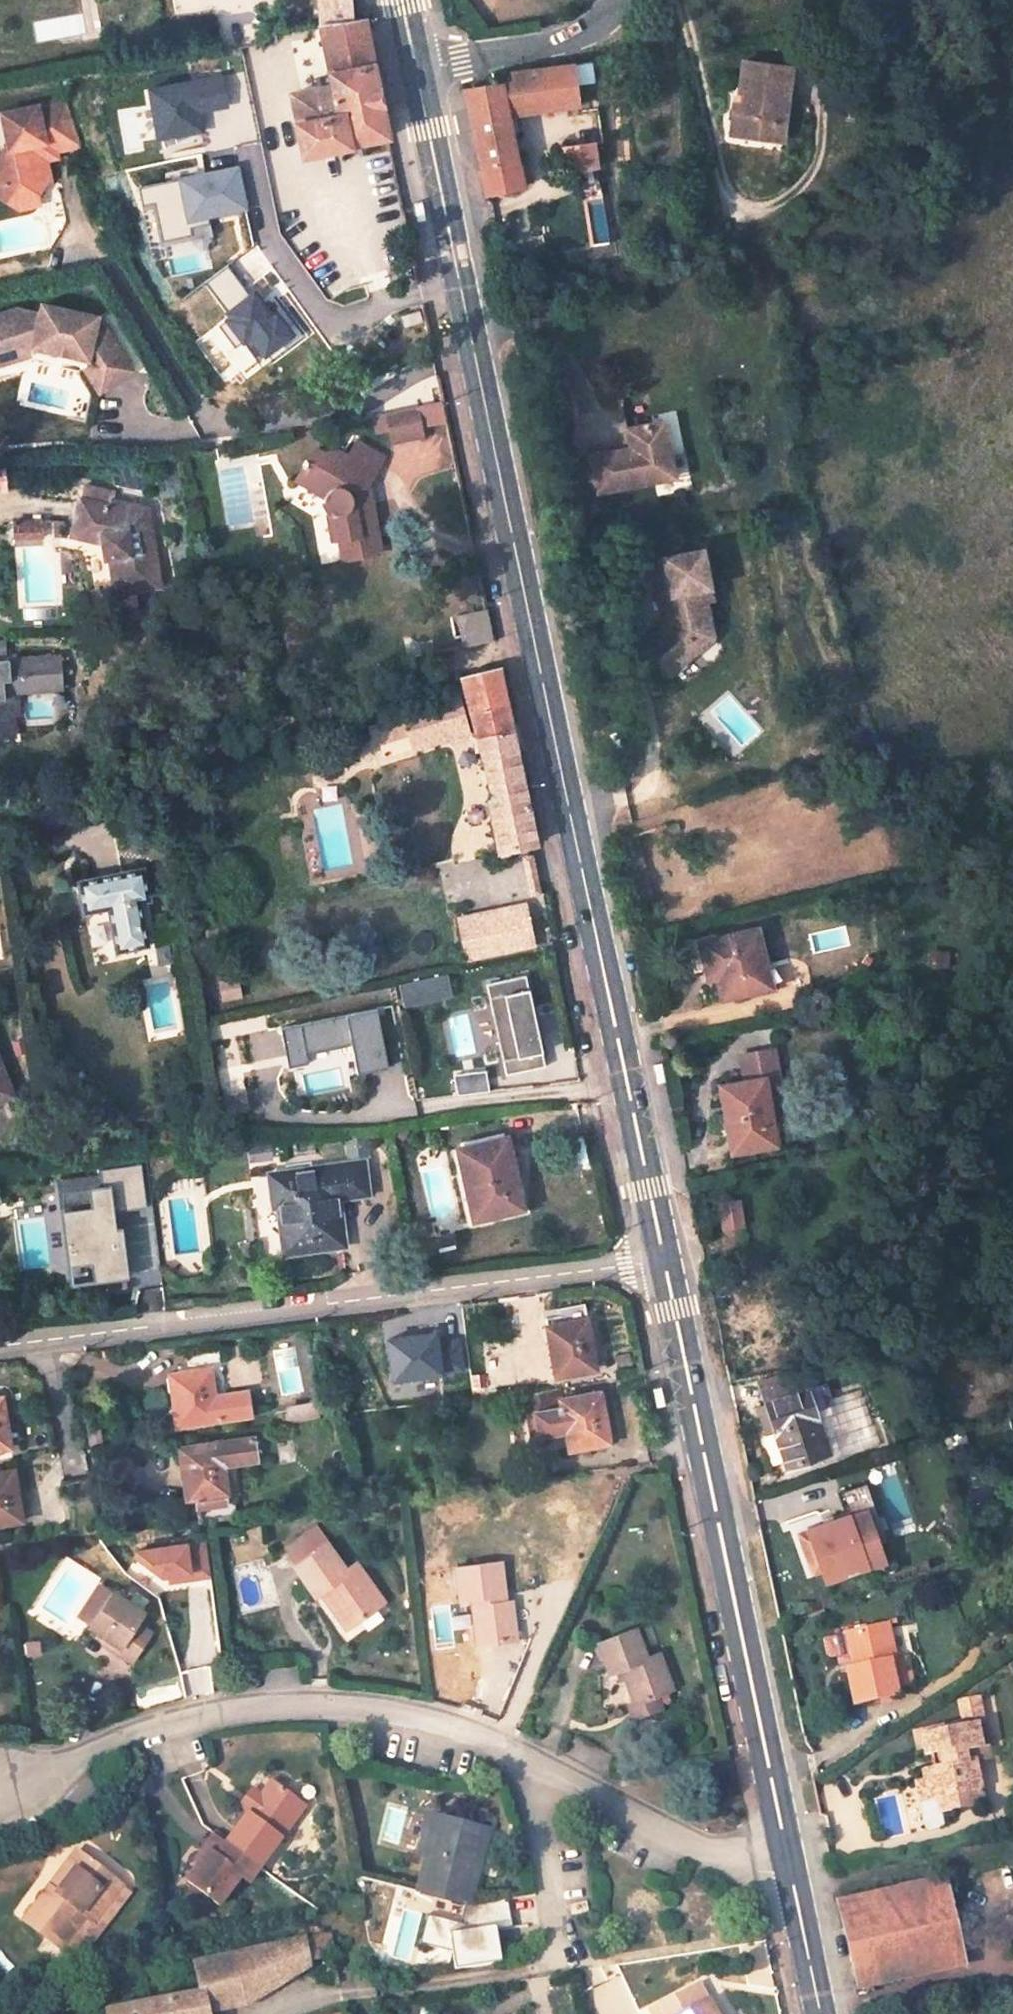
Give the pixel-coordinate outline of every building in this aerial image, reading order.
[(325,11),(360,5),(359,0),(324,0),(325,11)] [(325,11),(335,76),(302,83),(316,142),(394,126),(368,4),(360,5),(325,11)] [(804,72),(751,67),(748,92),(754,92),(751,108),(738,106),(737,123),(755,126),(753,146),(786,148),(787,129),(798,130),(804,72)] [(544,72),(552,115),(582,111),(575,68),(544,72)] [(134,87),(144,141),(197,131),(194,112),(223,107),(217,72),(134,87)] [(485,198),(524,191),(510,120),(552,115),(544,72),(513,76),(514,88),(464,95),(485,198)] [(53,149),(59,139),(65,141),(87,136),(71,88),(8,103),(17,140),(10,141),(3,143),(9,169),(13,184),(29,193),(45,190),(41,173),(54,171),(58,170),(53,149)] [(17,140),(8,103),(1,105),(10,141),(17,140)] [(755,126),(737,123),(735,144),(753,146),(755,126)] [(797,150),(798,130),(787,129),(786,148),(797,150)] [(66,147),(65,141),(59,139),(53,149),(66,147)] [(595,150),(564,154),(572,193),(600,190),(598,179),(607,178),(606,167),(597,169),(595,150)] [(232,165),(131,184),(134,202),(147,200),(154,239),(202,230),(200,218),(240,210),(232,165)] [(47,198),(45,190),(29,193),(13,184),(9,169),(1,170),(6,189),(28,203),(47,198)] [(45,190),(54,171),(41,173),(45,190)] [(29,358),(81,366),(87,391),(122,383),(105,315),(28,301),(26,308),(11,306),(0,309),(0,365),(29,358)] [(451,389),(426,394),(430,413),(454,408),(451,389)] [(399,416),(402,429),(432,422),(430,413),(426,394),(396,400),(399,416)] [(384,403),(387,418),(399,416),(396,400),(384,403)] [(675,482),(664,426),(631,433),(635,451),(594,459),(601,496),(675,482)] [(326,437),(305,467),(338,486),(338,493),(339,500),(341,504),(344,507),(350,510),(360,557),(386,552),(383,538),(397,536),(388,494),(379,495),(376,480),(395,450),(367,435),(360,447),(348,440),(333,442),(326,437)] [(120,494),(87,486),(82,511),(108,516),(111,541),(120,542),(125,576),(169,568),(160,512),(157,512),(156,498),(151,499),(152,494),(122,486),(120,494)] [(49,508),(17,508),(18,527),(49,527),(49,508)] [(108,516),(82,511),(81,520),(109,525),(108,516)] [(709,603),(699,555),(647,565),(655,603),(660,602),(662,612),(666,611),(673,620),(639,648),(665,679),(695,654),(683,640),(692,632),(708,629),(703,605),(709,603)] [(452,613),(456,646),(489,641),(484,609),(452,613)] [(692,632),(683,640),(695,654),(711,641),(708,629),(692,632)] [(60,691),(58,652),(3,655),(2,639),(0,639),(0,739),(16,738),(14,693),(60,691)] [(507,687),(501,655),(475,663),(481,693),(506,688),(507,687)] [(405,696),(398,699),(407,738),(478,716),(474,695),(472,686),(405,696)] [(507,687),(506,688),(481,693),(489,728),(514,722),(507,687)] [(489,728),(500,777),(493,787),(505,843),(537,837),(514,722),(489,728)] [(149,857),(87,868),(91,897),(113,893),(122,937),(152,931),(146,886),(154,885),(149,857)] [(531,901),(472,903),(472,933),(531,932),(531,901)] [(715,950),(704,952),(708,978),(719,977),(721,985),(724,1003),(750,998),(751,1003),(777,998),(772,971),(765,973),(758,935),(713,944),(715,950)] [(449,977),(396,981),(398,1003),(451,998),(449,977)] [(498,1073),(536,1067),(522,977),(484,983),(498,1073)] [(719,977),(708,978),(710,987),(721,985),(719,977)] [(346,1052),(349,1075),(386,1069),(377,1010),(278,1025),(283,1061),(346,1052)] [(0,1038),(0,1094),(21,1084),(0,1038)] [(451,1076),(454,1094),(484,1088),(481,1071),(451,1076)] [(767,1084),(726,1091),(739,1156),(781,1149),(767,1084)] [(510,1132),(461,1139),(472,1211),(522,1203),(510,1132)] [(362,1150),(265,1165),(270,1199),(276,1197),(283,1244),(341,1235),(334,1192),(369,1186),(362,1150)] [(57,1282),(117,1278),(111,1194),(122,1193),(123,1208),(141,1207),(138,1165),(98,1168),(98,1176),(55,1180),(57,1208),(52,1208),(57,1282)] [(747,1240),(744,1211),(723,1213),(727,1242),(747,1240)] [(584,1308),(549,1312),(552,1333),(547,1334),(553,1368),(592,1362),(584,1308)] [(543,1335),(547,1334),(552,1333),(549,1312),(540,1314),(543,1335)] [(204,1355),(171,1359),(174,1378),(168,1379),(173,1411),(211,1405),(204,1355)] [(164,1380),(168,1379),(174,1378),(171,1359),(161,1361),(164,1380)] [(569,1440),(603,1435),(596,1384),(558,1390),(555,1380),(523,1383),(529,1424),(566,1419),(569,1440)] [(807,1425),(773,1438),(786,1471),(829,1457),(817,1427),(839,1419),(831,1396),(801,1407),(807,1425)] [(769,1420),(773,1438),(807,1425),(801,1407),(769,1420)] [(560,1442),(569,1440),(566,1419),(556,1421),(560,1442)] [(175,1433),(180,1464),(185,1464),(189,1484),(183,1484),(189,1513),(195,1512),(224,1509),(213,1428),(175,1433)] [(0,1456),(0,1507),(19,1504),(12,1454),(0,1456)] [(185,1464),(180,1464),(176,1465),(179,1486),(183,1484),(189,1484),(185,1464)] [(322,1533),(290,1555),(311,1585),(314,1582),(323,1577),(348,1616),(379,1595),(352,1557),(341,1564),(322,1533)] [(882,1578),(871,1533),(802,1549),(812,1590),(822,1588),(825,1599),(866,1588),(865,1582),(882,1578)] [(204,1541),(125,1547),(128,1582),(206,1577),(204,1541)] [(495,1552),(453,1557),(462,1639),(511,1632),(508,1590),(501,1592),(495,1552)] [(89,1617),(109,1580),(91,1569),(71,1604),(89,1617)] [(339,1622),(348,1616),(323,1577),(314,1582),(339,1622)] [(884,1584),(882,1578),(865,1582),(866,1588),(884,1584)] [(143,1600),(109,1580),(89,1617),(118,1635),(112,1643),(129,1653),(148,1624),(135,1615),(143,1600)] [(848,1638),(854,1668),(851,1669),(858,1704),(896,1695),(892,1665),(897,1665),(887,1621),(855,1629),(848,1638)] [(634,1627),(597,1640),(608,1671),(621,1666),(633,1700),(655,1693),(669,1688),(656,1650),(644,1654),(634,1627)] [(846,1669),(851,1669),(854,1668),(848,1638),(847,1629),(837,1632),(846,1669)] [(655,1693),(633,1700),(626,1702),(633,1718),(661,1709),(655,1693)] [(942,1757),(943,1775),(923,1780),(929,1806),(939,1804),(942,1820),(965,1816),(963,1801),(987,1797),(981,1764),(992,1761),(983,1720),(959,1726),(960,1730),(944,1734),(942,1729),(921,1734),(926,1760),(942,1757)] [(266,1768),(219,1831),(225,1835),(217,1846),(201,1834),(174,1870),(209,1896),(238,1861),(228,1854),(236,1844),(252,1855),(299,1792),(266,1768)] [(990,1812),(987,1797),(963,1801),(965,1816),(990,1812)] [(458,1812),(419,1802),(409,1838),(420,1841),(410,1878),(460,1894),(476,1832),(455,1825),(458,1812)] [(455,1825),(476,1832),(480,1819),(458,1812),(455,1825)] [(66,1841),(39,1878),(49,1887),(76,1849),(66,1841)] [(39,1878),(13,1912),(49,1942),(76,1907),(84,1913),(112,1877),(76,1849),(49,1887),(39,1878)] [(857,2013),(859,2013),(964,1990),(948,1921),(943,1892),(837,1917),(857,2013)] [(465,1927),(507,1922),(504,1900),(462,1906),(465,1927)] [(99,2002),(101,2013),(192,2013),(207,2010),(205,2000),(227,1996),(292,1958),(291,1950),(323,1942),(319,1924),(184,1959),(189,1981),(99,2002)] [(441,1934),(446,1970),(493,1964),(489,1928),(441,1934)] [(683,1972),(637,1999),(646,2013),(652,2013),(656,2012),(657,2013),(707,2013),(683,1972)]
